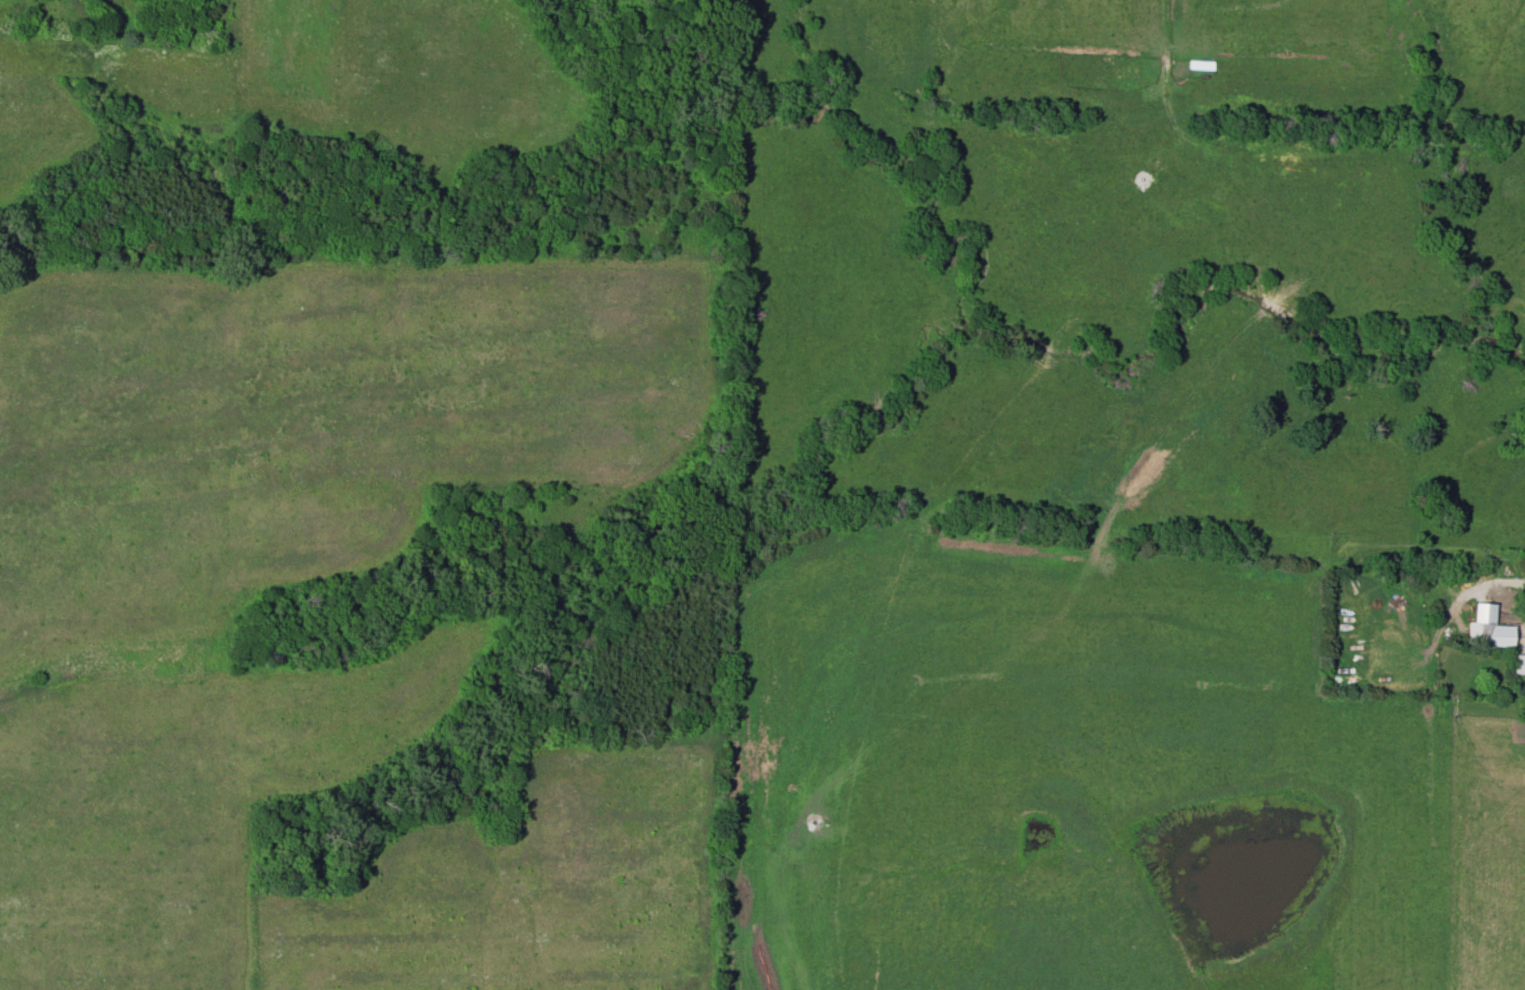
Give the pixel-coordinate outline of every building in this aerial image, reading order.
[(1478,651),(1496,651),(1496,623),(1478,623),(1478,651)] [(1515,655),(1515,675),(1524,676),(1524,656),(1515,655)]
